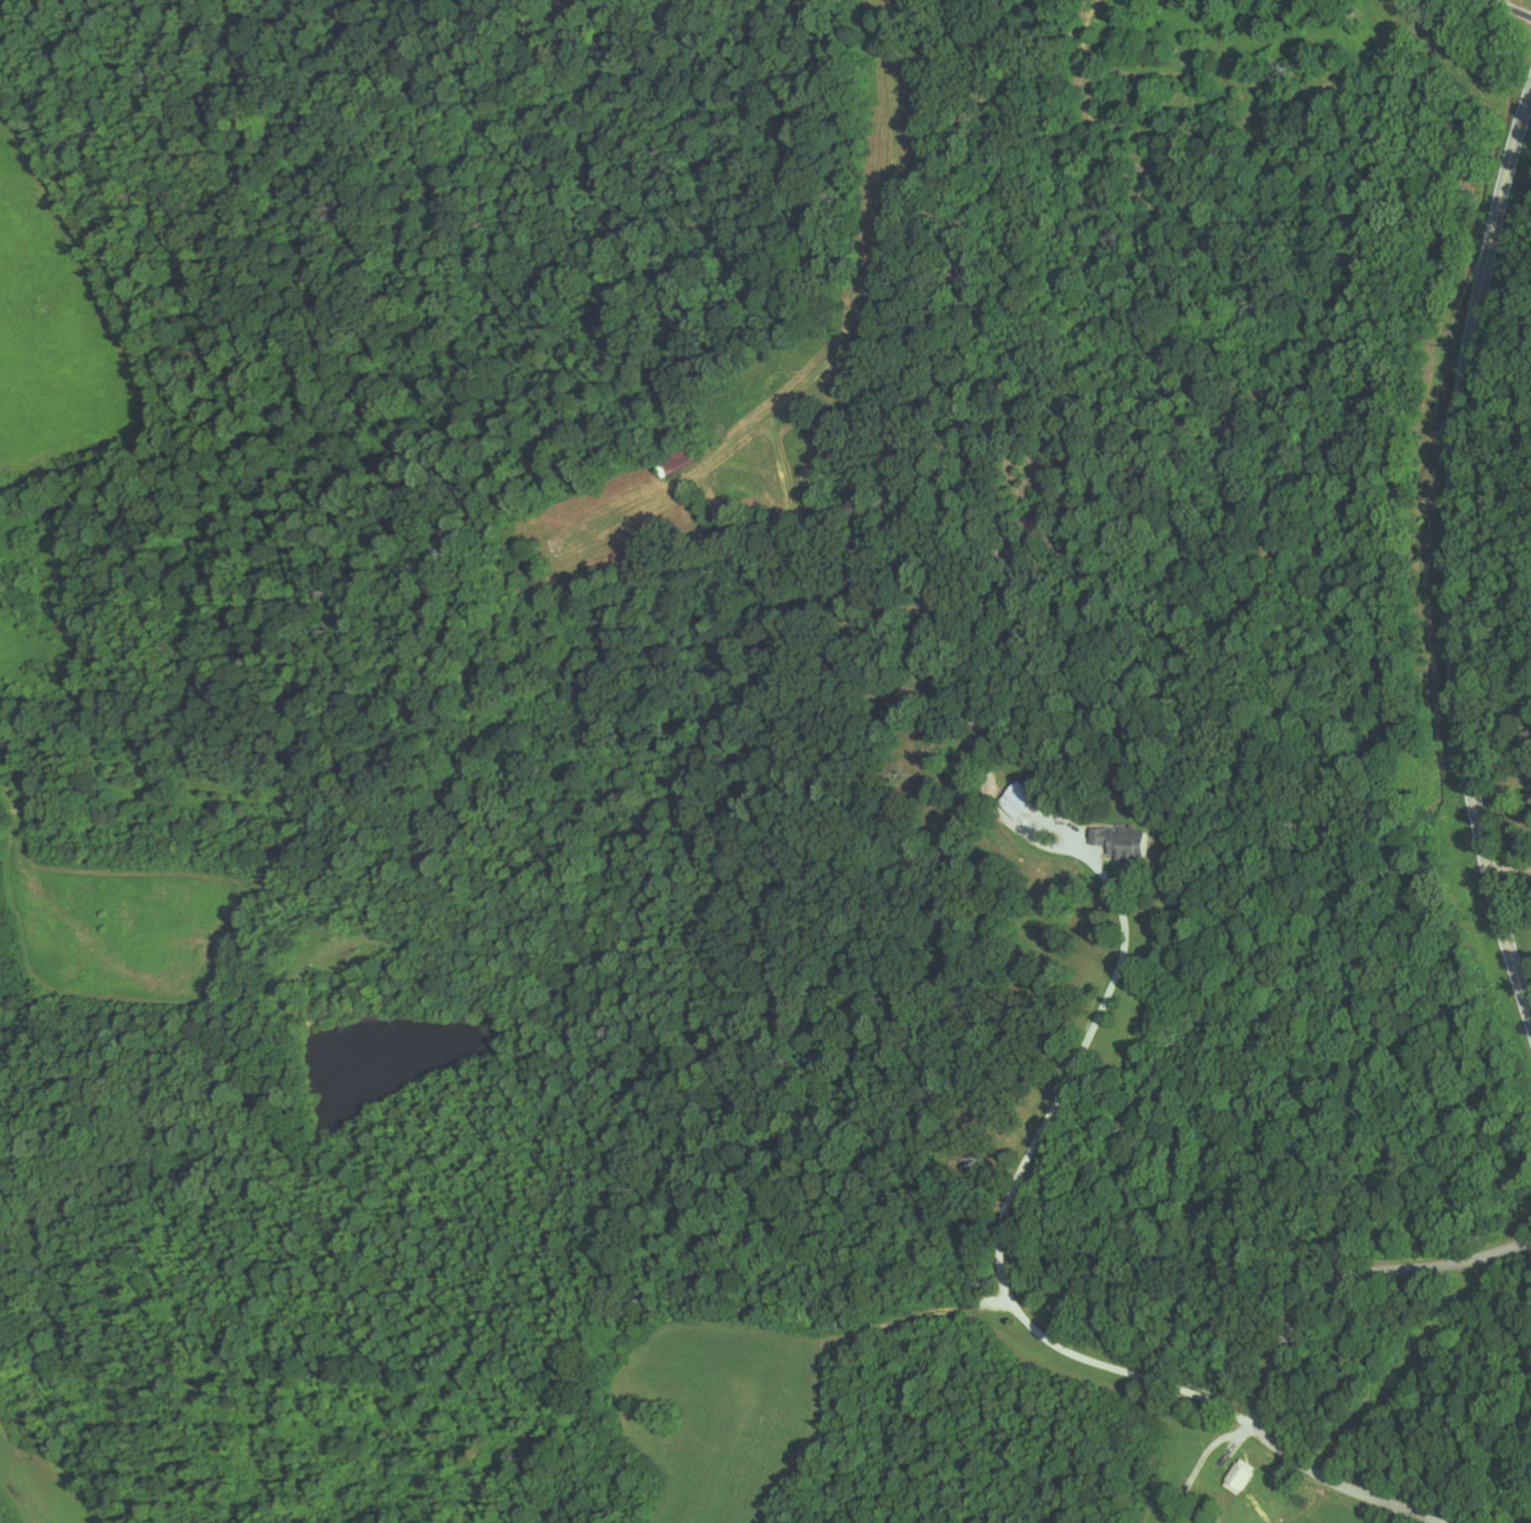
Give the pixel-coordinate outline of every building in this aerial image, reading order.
[(667,473),(697,463),(691,445),(661,455),(667,473)] [(1107,845),(1107,857),(1149,859),(1150,830),(1091,828),(1091,844),(1107,845)]
